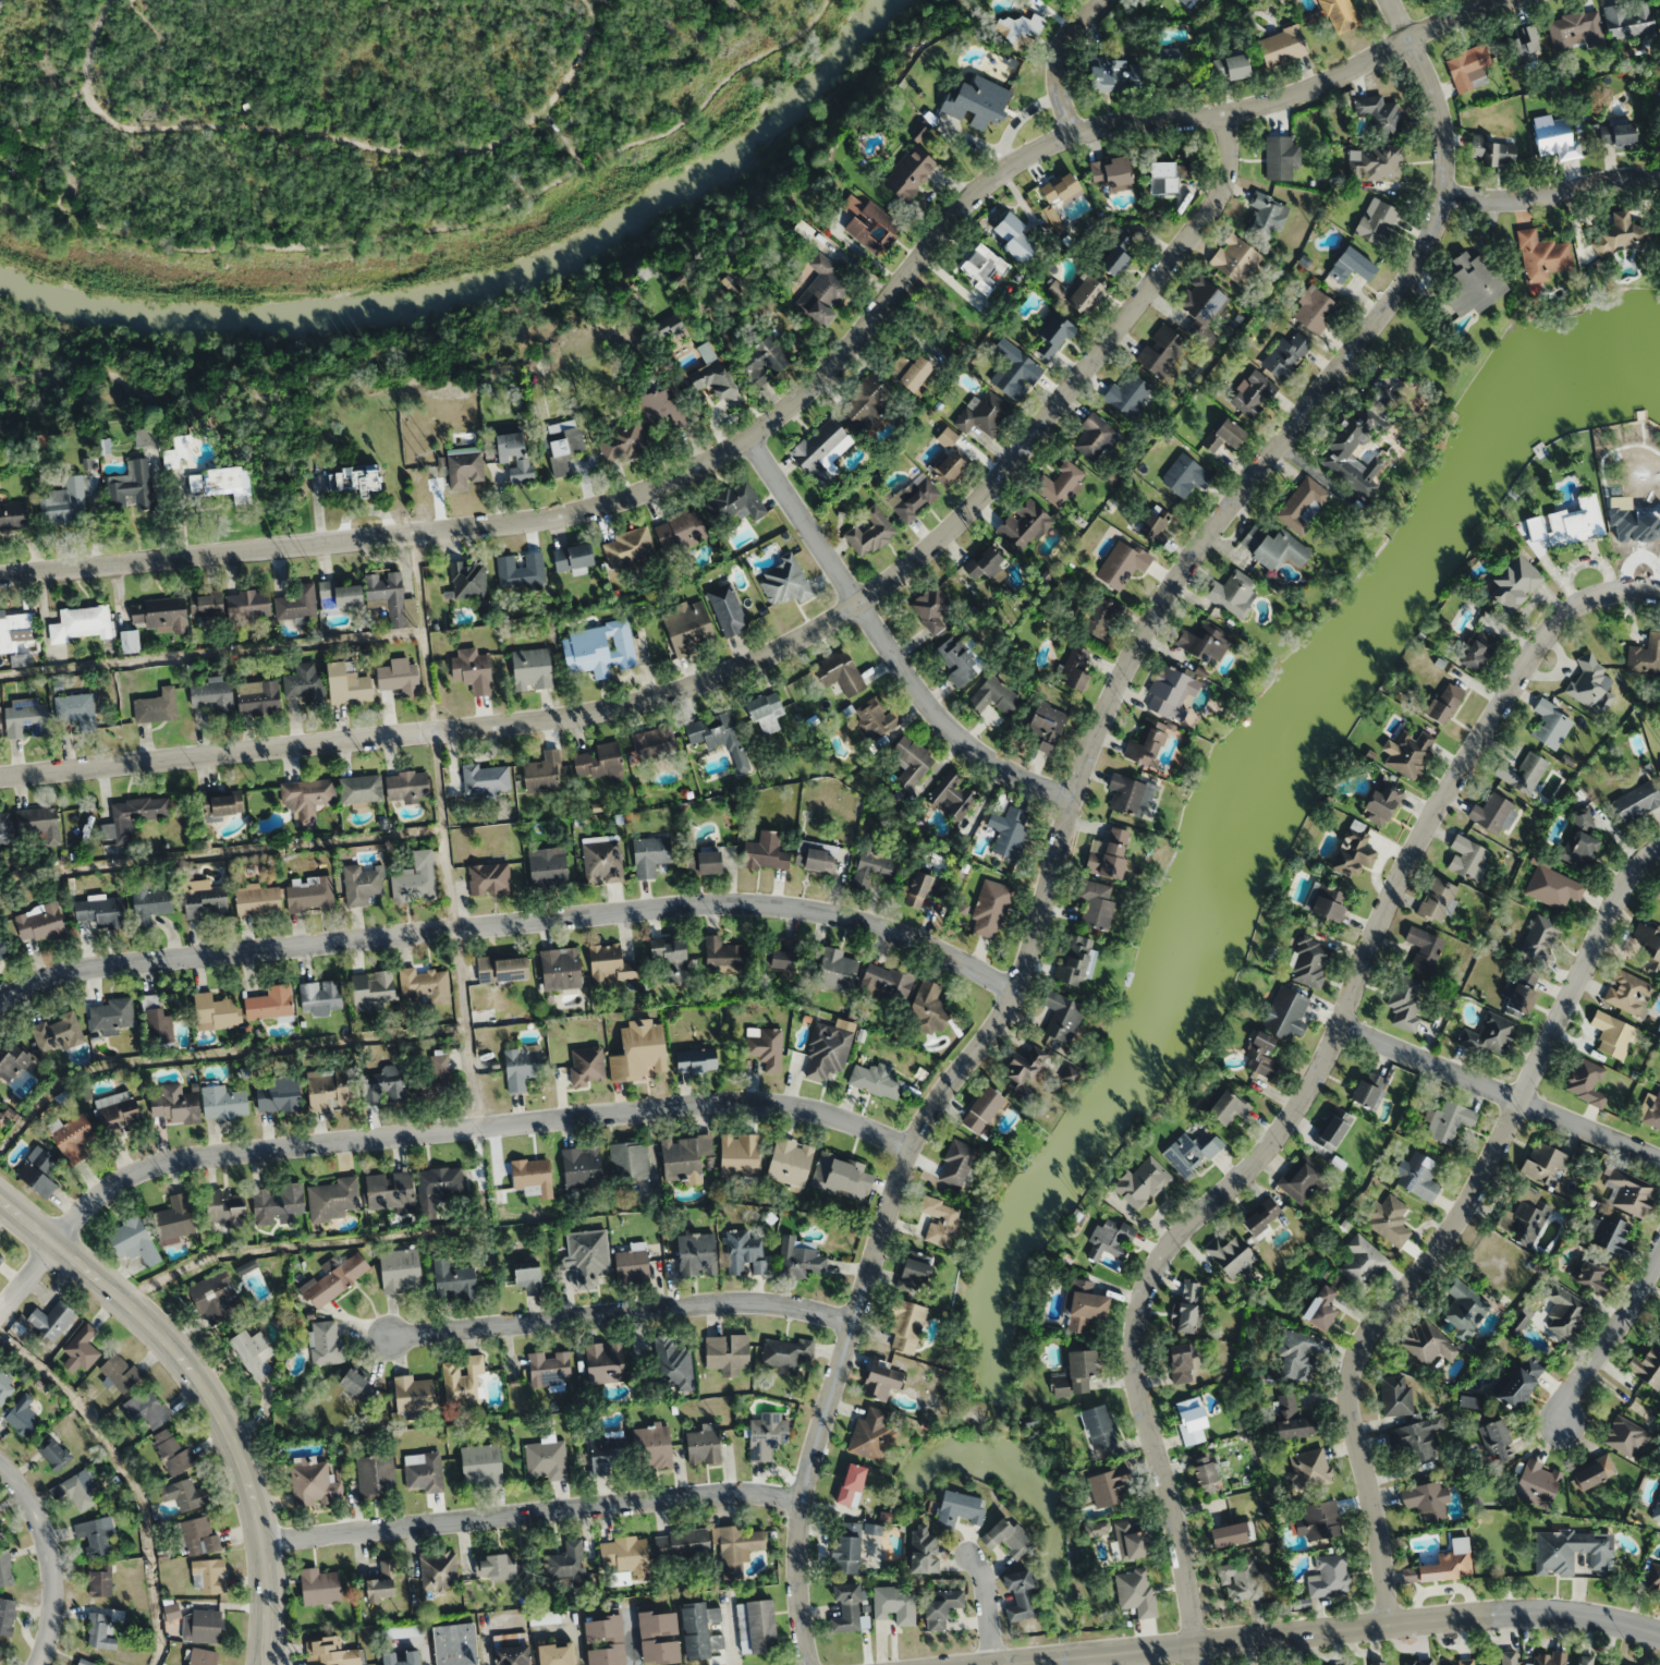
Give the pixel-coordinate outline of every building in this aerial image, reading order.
[(1191,11),(1199,0),(1178,0),(1191,11)] [(1333,36),(1359,25),(1349,0),(1318,0),(1333,36)] [(1604,7),(1610,42),(1654,35),(1649,0),(1604,7)] [(1027,54),(1044,19),(1031,12),(1028,20),(1006,9),(992,37),(1027,54)] [(1547,18),(1553,52),(1604,44),(1598,10),(1547,18)] [(1545,50),(1526,25),(1501,45),(1520,69),(1545,50)] [(1265,67),(1306,55),(1298,26),(1256,38),(1265,67)] [(1487,82),(1481,67),(1491,64),(1483,43),(1443,58),(1456,93),(1487,82)] [(1215,79),(1247,79),(1247,56),(1215,56),(1215,79)] [(1086,60),(1086,91),(1124,91),(1124,82),(1142,82),(1142,60),(1086,60)] [(1010,92),(973,73),(967,86),(953,79),(937,110),(962,122),(966,116),(992,129),(1010,92)] [(1397,102),(1383,104),(1381,95),(1352,99),(1354,116),(1373,113),(1376,137),(1401,134),(1397,102)] [(1580,157),(1578,142),(1569,143),(1565,116),(1532,121),(1537,156),(1557,153),(1559,160),(1580,157)] [(1612,150),(1633,148),(1632,124),(1599,126),(1600,144),(1612,143),(1612,150)] [(1514,165),(1514,143),(1487,143),(1487,135),(1468,135),(1468,165),(1514,165)] [(1298,145),(1292,145),(1292,136),(1265,136),(1265,180),(1298,180),(1298,145)] [(936,164),(913,145),(882,184),(905,203),(936,164)] [(1357,159),(1349,159),(1350,179),(1401,178),(1401,146),(1357,147),(1357,159)] [(1128,185),(1128,159),(1090,159),(1090,185),(1128,185)] [(1148,194),(1178,193),(1178,178),(1188,177),(1188,162),(1147,163),(1148,194)] [(1049,205),(1057,198),(1063,206),(1081,191),(1064,170),(1038,191),(1049,205)] [(854,190),(839,205),(852,217),(841,228),(875,259),(900,232),(854,190)] [(1279,232),(1290,206),(1254,191),(1248,206),(1255,209),(1247,229),(1270,238),(1273,229),(1279,232)] [(1399,211),(1371,197),(1353,233),(1380,247),(1399,211)] [(1019,231),(1024,225),(1007,210),(988,231),(1022,262),(1036,246),(1019,231)] [(1592,234),(1593,251),(1645,247),(1643,226),(1627,227),(1626,210),(1609,211),(1611,233),(1592,234)] [(1517,230),(1523,284),(1549,281),(1548,273),(1572,270),(1568,240),(1537,244),(1535,228),(1517,230)] [(1137,245),(1123,232),(1095,265),(1109,277),(1137,245)] [(1262,258),(1230,233),(1207,262),(1239,287),(1262,258)] [(987,295),(1010,267),(979,242),(956,270),(987,295)] [(1364,282),(1375,267),(1344,245),(1325,271),(1339,282),(1348,270),(1364,282)] [(1507,289),(1482,251),(1470,259),(1465,250),(1450,260),(1457,270),(1444,279),(1453,292),(1445,298),(1460,321),(1507,289)] [(793,306),(822,329),(833,314),(831,313),(850,288),(832,274),(837,268),(817,253),(807,266),(818,274),(793,306)] [(1055,280),(1048,290),(1083,318),(1105,290),(1083,272),(1068,291),(1055,280)] [(1227,298),(1197,274),(1174,303),(1204,327),(1227,298)] [(1339,308),(1312,285),(1287,314),(1315,337),(1339,308)] [(686,329),(676,312),(651,326),(660,343),(686,329)] [(1075,331),(1055,312),(1035,335),(1043,342),(1036,350),(1047,361),(1075,331)] [(1136,364),(1164,380),(1187,340),(1159,324),(1136,364)] [(1281,336),(1259,364),(1281,382),(1311,344),(1294,331),(1286,341),(1281,336)] [(741,354),(759,385),(791,365),(773,334),(741,354)] [(1001,337),(991,349),(1007,361),(990,382),(1016,402),(1042,369),(1001,337)] [(697,391),(712,382),(727,406),(742,397),(711,347),(701,353),(707,365),(688,377),(697,391)] [(908,362),(904,357),(887,371),(906,393),(932,371),(918,354),(908,362)] [(1314,457),(1367,500),(1378,486),(1370,479),(1382,464),(1373,456),(1364,467),(1347,454),(1370,426),(1381,435),(1389,424),(1376,414),(1401,383),(1384,370),(1314,457)] [(1120,388),(1113,383),(1102,399),(1132,420),(1154,388),(1131,372),(1120,388)] [(838,408),(859,430),(893,396),(872,374),(838,408)] [(1226,397),(1247,419),(1272,396),(1252,374),(1226,397)] [(952,425),(965,435),(974,424),(992,439),(1014,410),(983,386),(952,425)] [(644,426),(670,417),(674,429),(690,423),(680,394),(667,399),(663,388),(635,398),(644,426)] [(1093,463),(1118,433),(1091,410),(1079,424),(1086,430),(1072,446),(1093,463)] [(596,433),(610,465),(648,448),(635,416),(596,433)] [(787,452),(817,488),(834,473),(826,464),(852,442),(830,416),(787,452)] [(1246,435),(1223,416),(1198,447),(1211,457),(1223,442),(1233,451),(1246,435)] [(586,452),(577,419),(543,427),(556,478),(573,473),(568,456),(586,452)] [(135,446),(157,444),(156,427),(133,428),(135,446)] [(502,462),(507,461),(512,483),(535,478),(524,430),(496,436),(502,462)] [(163,449),(164,468),(182,468),(182,456),(192,456),(191,434),(173,435),(174,449),(163,449)] [(484,484),(481,450),(448,453),(451,487),(484,484)] [(965,467),(949,451),(928,472),(944,488),(965,467)] [(1203,490),(1212,478),(1183,453),(1159,481),(1180,499),(1195,483),(1203,490)] [(149,456),(128,458),(129,475),(107,476),(109,508),(128,506),(128,497),(135,496),(136,511),(154,510),(149,456)] [(1057,509),(1085,475),(1067,460),(1051,481),(1042,474),(1031,488),(1057,509)] [(379,463),(329,471),(333,493),(383,485),(379,463)] [(244,466),(188,473),(191,499),(248,492),(244,466)] [(905,524),(939,495),(919,472),(885,501),(905,524)] [(88,520),(82,474),(64,476),(65,488),(48,490),(49,497),(40,498),(43,525),(88,520)] [(1302,536),(1330,492),(1304,475),(1275,518),(1302,536)] [(702,502),(715,525),(748,507),(755,520),(768,513),(749,477),(702,502)] [(1602,536),(1593,493),(1575,497),(1578,508),(1544,516),(1551,547),(1602,536)] [(1053,522),(1027,497),(996,528),(1021,554),(1053,522)] [(28,527),(26,502),(0,503),(0,529),(28,527)] [(860,560),(896,534),(874,504),(861,514),(869,524),(859,531),(854,525),(841,535),(860,560)] [(1171,516),(1152,504),(1134,535),(1159,550),(1168,535),(1162,531),(1171,516)] [(654,523),(666,555),(709,539),(697,507),(654,523)] [(1280,527),(1270,539),(1253,525),(1237,544),(1269,570),(1282,555),(1298,568),(1310,553),(1280,527)] [(601,539),(609,568),(655,556),(647,527),(601,539)] [(1118,593),(1134,567),(1142,572),(1151,558),(1118,538),(1094,578),(1118,593)] [(597,565),(590,541),(552,551),(558,573),(572,569),(572,572),(597,565)] [(975,583),(984,574),(994,585),(1010,570),(986,544),(961,568),(975,583)] [(1507,616),(1543,577),(1528,564),(1533,559),(1521,549),(1481,593),(1507,616)] [(814,596),(795,550),(781,556),(785,565),(758,576),(771,606),(797,595),(800,602),(814,596)] [(496,556),(498,586),(544,583),(542,551),(524,552),(525,566),(515,567),(515,555),(496,556)] [(476,596),(476,605),(487,604),(484,559),(450,561),(452,597),(476,596)] [(1256,583),(1235,568),(1221,586),(1212,580),(1202,594),(1240,621),(1258,595),(1251,590),(1256,583)] [(418,625),(416,597),(404,598),(402,571),(367,574),(368,601),(388,599),(390,627),(418,625)] [(364,604),(363,584),(336,586),(336,579),(320,581),(322,614),(339,612),(338,605),(364,604)] [(316,616),(314,582),(295,582),(295,596),(276,597),(276,617),(316,616)] [(708,591),(724,636),(748,628),(733,582),(708,591)] [(939,617),(953,607),(935,584),(909,604),(934,637),(947,627),(939,617)] [(270,615),(269,590),(227,592),(228,617),(270,615)] [(223,617),(223,592),(191,592),(191,617),(223,617)] [(1122,609),(1099,595),(1079,630),(1102,644),(1122,609)] [(130,602),(133,626),(188,621),(185,596),(130,602)] [(660,611),(678,658),(700,650),(698,647),(717,640),(701,596),(660,611)] [(112,638),(109,605),(60,609),(61,623),(50,623),(51,642),(112,638)] [(35,613),(0,615),(0,653),(12,652),(11,641),(36,639),(35,613)] [(561,632),(568,673),(593,669),(595,680),(611,677),(610,670),(637,665),(629,620),(561,632)] [(1181,628),(1172,644),(1214,668),(1231,638),(1202,622),(1195,636),(1181,628)] [(1476,676),(1500,643),(1479,628),(1455,660),(1476,676)] [(140,651),(137,629),(120,631),(123,653),(140,651)] [(1625,672),(1659,676),(1659,633),(1649,632),(1647,648),(1628,646),(1625,672)] [(934,650),(950,670),(945,674),(957,689),(980,670),(952,636),(934,650)] [(1080,670),(1089,652),(1075,644),(1055,680),(1077,692),(1087,674),(1080,670)] [(455,681),(472,680),(473,695),(492,694),(489,646),(453,648),(455,681)] [(515,690),(553,688),(550,647),(512,650),(515,690)] [(867,687),(846,647),(813,665),(825,687),(838,680),(847,698),(867,687)] [(1600,717),(1613,698),(1606,692),(1616,677),(1584,654),(1576,665),(1582,669),(1565,692),(1600,717)] [(419,662),(406,662),(406,658),(391,659),(391,666),(379,666),(380,688),(402,688),(402,696),(420,696),(419,662)] [(332,705),(373,701),(371,673),(358,674),(357,669),(348,670),(347,660),(328,662),(332,705)] [(322,670),(315,671),(314,662),(295,663),(295,674),(283,674),(284,697),(305,696),(306,701),(324,700),(322,670)] [(1143,707),(1173,721),(1192,679),(1162,665),(1143,707)] [(1021,699),(990,674),(965,704),(978,715),(989,702),(1007,716),(1021,699)] [(236,683),(239,714),(280,711),(278,680),(236,683)] [(1464,692),(1446,680),(1422,715),(1440,727),(1464,692)] [(231,681),(190,683),(191,706),(214,705),(215,716),(233,716),(231,681)] [(138,723),(178,719),(174,684),(161,686),(162,696),(135,699),(138,723)] [(747,701),(760,736),(780,729),(776,716),(785,713),(777,690),(747,701)] [(94,721),(94,695),(56,695),(56,721),(94,721)] [(857,722),(868,742),(901,723),(893,710),(886,714),(876,696),(854,708),(861,719),(857,722)] [(1542,717),(1530,736),(1554,751),(1574,719),(1540,698),(1531,711),(1542,717)] [(49,735),(47,699),(5,701),(7,738),(49,735)] [(1038,702),(1021,743),(1050,755),(1068,714),(1038,702)] [(751,769),(731,709),(684,725),(691,744),(706,739),(709,748),(728,742),(739,773),(751,769)] [(1126,758),(1154,769),(1169,726),(1141,716),(1126,758)] [(633,732),(636,757),(675,752),(672,726),(633,732)] [(1415,781),(1434,742),(1402,726),(1383,765),(1415,781)] [(936,758),(904,733),(891,751),(909,765),(894,784),(907,795),(936,758)] [(577,780),(624,774),(619,740),(595,744),(596,750),(573,753),(577,780)] [(561,790),(559,748),(543,748),(544,761),(524,762),(525,792),(561,790)] [(1547,763),(1527,751),(1517,770),(1500,760),(1491,776),(1528,797),(1547,763)] [(463,766),(464,792),(510,791),(509,764),(463,766)] [(926,800),(958,822),(979,792),(962,780),(964,778),(948,767),(926,800)] [(387,772),(387,800),(430,799),(429,771),(387,772)] [(339,777),(341,803),(383,799),(380,773),(339,777)] [(1107,789),(1117,792),(1111,810),(1141,819),(1151,785),(1111,774),(1107,789)] [(1382,828),(1405,790),(1379,775),(1357,813),(1382,828)] [(281,782),(283,809),(296,809),(297,825),(316,823),(315,804),(336,803),(335,779),(281,782)] [(1653,782),(1611,798),(1621,823),(1659,808),(1659,801),(1653,782)] [(242,788),(203,791),(205,816),(244,813),(242,788)] [(1473,803),(1465,816),(1495,838),(1516,808),(1491,791),(1479,808),(1473,803)] [(170,817),(169,796),(111,800),(113,823),(102,824),(103,842),(132,840),(130,819),(170,817)] [(1004,815),(991,811),(986,826),(1000,830),(993,851),(1016,859),(1031,811),(1008,804),(1004,815)] [(15,810),(18,837),(43,835),(43,846),(60,844),(57,807),(15,810)] [(1555,855),(1583,870),(1598,842),(1586,836),(1596,816),(1580,808),(1555,855)] [(13,844),(10,811),(0,812),(0,845),(13,844)] [(1360,845),(1369,828),(1350,820),(1327,868),(1351,880),(1358,864),(1368,869),(1376,853),(1360,845)] [(1083,871),(1117,880),(1130,832),(1109,827),(1105,843),(1092,839),(1083,871)] [(779,850),(780,830),(760,829),(760,841),(745,841),(744,866),(790,868),(790,851),(779,850)] [(1473,883),(1490,853),(1456,833),(1448,847),(1456,852),(1447,868),(1473,883)] [(582,838),(585,882),(623,880),(621,836),(582,838)] [(672,862),(671,837),(635,838),(636,878),(656,877),(655,862),(672,862)] [(835,872),(838,844),(798,839),(795,867),(835,872)] [(894,881),(901,851),(863,842),(852,887),(868,891),(872,876),(894,881)] [(569,884),(566,846),(529,849),(532,887),(569,884)] [(433,848),(414,849),(415,871),(392,872),(394,899),(436,896),(433,848)] [(724,872),(724,850),(687,850),(687,872),(724,872)] [(471,894),(511,890),(508,861),(469,864),(471,894)] [(345,905),(370,905),(370,895),(384,895),(383,863),(344,864),(345,905)] [(1523,894),(1562,911),(1568,898),(1576,902),(1584,885),(1537,864),(1523,894)] [(927,893),(940,898),(947,882),(918,869),(904,902),(920,909),(927,893)] [(333,875),(288,877),(289,911),(334,909),(333,875)] [(1438,925),(1458,889),(1434,876),(1414,912),(1438,925)] [(1106,932),(1115,902),(1108,900),(1112,887),(1080,878),(1075,897),(1087,901),(1080,924),(1106,932)] [(1012,887),(984,879),(970,932),(998,940),(1012,887)] [(135,929),(153,928),(152,914),(173,913),(172,889),(147,890),(147,880),(132,881),(135,929)] [(187,919),(204,918),(204,915),(228,914),(226,885),(211,885),(211,880),(185,882),(187,919)] [(1336,925),(1349,897),(1319,884),(1306,912),(1336,925)] [(237,914),(282,911),(280,885),(236,887),(237,914)] [(123,928),(122,898),(76,899),(77,920),(96,919),(96,929),(123,928)] [(31,942),(66,931),(56,901),(21,911),(31,942)] [(1516,954),(1545,969),(1565,930),(1535,915),(1516,954)] [(1659,934),(1659,932),(1638,923),(1631,941),(1642,945),(1635,964),(1659,974),(1659,940),(1658,939),(1659,934)] [(1429,977),(1444,940),(1409,926),(1402,941),(1418,947),(1409,969),(1429,977)] [(3,931),(0,933),(0,960),(14,952),(3,931)] [(1055,980),(1086,987),(1096,948),(1083,945),(1085,937),(1066,932),(1055,980)] [(706,969),(742,969),(742,944),(720,944),(720,934),(706,934),(706,969)] [(1286,977),(1317,990),(1334,950),(1303,937),(1286,977)] [(652,938),(652,967),(663,967),(664,981),(688,981),(687,938),(652,938)] [(799,940),(782,938),(780,949),(767,948),(765,965),(796,969),(799,940)] [(593,984),(639,978),(637,960),(624,962),(621,941),(588,945),(593,984)] [(858,956),(818,945),(809,979),(849,990),(858,956)] [(582,986),(579,946),(541,949),(544,990),(582,986)] [(479,981),(531,978),(529,954),(478,958),(479,981)] [(902,1005),(914,978),(872,959),(860,986),(902,1005)] [(449,1002),(449,967),(401,968),(402,1003),(449,1002)] [(1602,1001),(1642,1019),(1656,987),(1616,968),(1602,1001)] [(395,1004),(394,970),(353,972),(354,1007),(395,1004)] [(1424,983),(1398,973),(1385,1008),(1394,1011),(1389,1024),(1413,1033),(1419,1018),(1412,1015),(1424,983)] [(906,1023),(932,1032),(933,1028),(944,1031),(953,1006),(936,1000),(942,984),(921,977),(906,1023)] [(299,983),(303,1016),(343,1012),(340,978),(299,983)] [(1535,994),(1511,981),(1498,1007),(1522,1019),(1535,994)] [(291,982),(267,983),(268,995),(245,996),(246,1019),(292,1016),(291,982)] [(1299,1020),(1308,999),(1279,986),(1260,1028),(1294,1044),(1304,1022),(1299,1020)] [(213,1000),(212,990),(194,992),(198,1030),(239,1025),(236,997),(213,1000)] [(1053,1009),(1044,1033),(1070,1043),(1086,1005),(1048,990),(1042,1004),(1053,1009)] [(165,1015),(165,1006),(159,1006),(159,994),(146,994),(146,1039),(173,1039),(173,1015),(165,1015)] [(90,1001),(93,1029),(134,1026),(132,997),(90,1001)] [(488,1012),(489,1021),(500,1020),(499,1010),(507,1009),(506,997),(475,1002),(477,1013),(488,1012)] [(1594,1050),(1622,1062),(1636,1029),(1594,1010),(1588,1025),(1602,1031),(1594,1050)] [(39,1053),(83,1040),(75,1011),(30,1024),(39,1053)] [(1516,1022),(1487,1012),(1479,1033),(1461,1027),(1454,1045),(1483,1055),(1485,1050),(1504,1056),(1516,1022)] [(611,1079),(667,1075),(663,1022),(654,1023),(653,1018),(624,1020),(627,1053),(609,1055),(611,1079)] [(853,1031),(816,1021),(802,1074),(839,1083),(853,1031)] [(781,1073),(782,1028),(747,1027),(747,1057),(765,1058),(765,1073),(781,1073)] [(1242,1052),(1251,1057),(1245,1067),(1268,1081),(1278,1064),(1264,1056),(1273,1041),(1255,1031),(1242,1052)] [(10,1036),(0,1047),(0,1078),(1,1076),(8,1083),(32,1057),(10,1036)] [(504,1048),(509,1093),(527,1090),(525,1077),(545,1075),(541,1043),(504,1048)] [(1041,1064),(1046,1057),(1034,1046),(1028,1052),(1041,1064)] [(677,1049),(678,1071),(719,1070),(719,1048),(677,1049)] [(414,1096),(453,1093),(450,1052),(411,1055),(414,1096)] [(1601,1109),(1607,1095),(1596,1090),(1605,1070),(1578,1057),(1562,1091),(1601,1109)] [(904,1079),(890,1075),(892,1071),(856,1059),(848,1084),(897,1100),(904,1079)] [(1009,1077),(1007,1093),(1030,1095),(1033,1064),(1008,1062),(1007,1077),(1009,1077)] [(381,1065),(381,1071),(364,1073),(366,1104),(386,1103),(386,1102),(406,1100),(403,1063),(381,1065)] [(1063,1079),(1075,1084),(1081,1071),(1068,1066),(1063,1079)] [(351,1105),(349,1067),(308,1070),(310,1108),(351,1105)] [(1357,1079),(1346,1100),(1369,1111),(1385,1080),(1367,1070),(1361,1081),(1357,1079)] [(298,1077),(255,1082),(259,1113),(302,1108),(298,1077)] [(199,1091),(183,1093),(182,1082),(157,1084),(159,1116),(170,1115),(171,1124),(201,1121),(199,1091)] [(960,1120),(979,1135),(1008,1099),(989,1083),(960,1120)] [(247,1086),(203,1088),(204,1118),(248,1117),(247,1086)] [(1238,1114),(1243,1118),(1252,1108),(1229,1087),(1209,1110),(1227,1126),(1238,1114)] [(142,1120),(134,1088),(95,1098),(104,1130),(142,1120)] [(1659,1131),(1659,1090),(1656,1088),(1640,1122),(1659,1131)] [(1471,1128),(1477,1114),(1440,1098),(1425,1135),(1450,1146),(1460,1123),(1471,1128)] [(1331,1153),(1353,1118),(1334,1106),(1312,1141),(1331,1153)] [(48,1127),(73,1166),(90,1155),(82,1143),(97,1134),(82,1111),(61,1124),(58,1120),(48,1127)] [(1212,1138),(1202,1148),(1186,1131),(1162,1153),(1188,1180),(1222,1148),(1212,1138)] [(703,1179),(702,1168),(713,1167),(711,1133),(662,1137),(665,1182),(703,1179)] [(720,1133),(720,1178),(758,1178),(758,1133),(720,1133)] [(804,1187),(815,1146),(777,1136),(766,1178),(804,1187)] [(980,1150),(955,1137),(935,1176),(960,1189),(980,1150)] [(650,1178),(647,1140),(608,1143),(612,1181),(650,1178)] [(1518,1172),(1555,1190),(1570,1159),(1533,1141),(1518,1172)] [(603,1185),(601,1145),(562,1148),(565,1187),(603,1185)] [(18,1173),(46,1199),(58,1185),(45,1174),(57,1161),(42,1147),(18,1173)] [(810,1186),(866,1203),(874,1174),(864,1171),(866,1163),(821,1149),(810,1186)] [(1429,1203),(1439,1186),(1427,1180),(1436,1163),(1414,1151),(1408,1162),(1401,1158),(1393,1172),(1399,1175),(1394,1184),(1429,1203)] [(1276,1182),(1298,1203),(1325,1172),(1303,1152),(1276,1182)] [(1127,1171),(1112,1185),(1137,1210),(1171,1176),(1150,1155),(1130,1174),(1127,1171)] [(553,1197),(550,1157),(512,1160),(514,1187),(524,1187),(524,1195),(540,1194),(540,1198),(553,1197)] [(463,1192),(462,1167),(418,1169),(420,1207),(449,1206),(448,1192),(463,1192)] [(412,1170),(365,1174),(368,1212),(415,1209),(412,1170)] [(1644,1218),(1654,1188),(1609,1172),(1605,1184),(1616,1188),(1609,1206),(1644,1218)] [(347,1218),(346,1210),(360,1209),(357,1178),(307,1183),(311,1222),(347,1218)] [(302,1182),(280,1184),(280,1188),(253,1190),(256,1225),(305,1221),(302,1182)] [(1528,1250),(1550,1207),(1537,1200),(1540,1193),(1527,1186),(1501,1235),(1528,1250)] [(187,1191),(168,1195),(171,1208),(154,1212),(161,1240),(196,1232),(187,1191)] [(247,1192),(211,1191),(211,1227),(247,1227),(247,1192)] [(1411,1233),(1398,1224),(1409,1209),(1388,1193),(1380,1204),(1375,1201),(1360,1221),(1399,1249),(1411,1233)] [(924,1239),(950,1247),(962,1207),(923,1196),(919,1212),(932,1215),(924,1239)] [(1284,1211),(1269,1196),(1242,1223),(1257,1238),(1284,1211)] [(162,1260),(138,1214),(106,1230),(121,1259),(139,1250),(148,1268),(162,1260)] [(1589,1244),(1622,1260),(1627,1250),(1620,1246),(1630,1227),(1603,1214),(1589,1244)] [(1124,1260),(1130,1246),(1120,1242),(1125,1230),(1099,1219),(1084,1255),(1099,1261),(1103,1251),(1124,1260)] [(610,1271),(608,1229),(565,1231),(567,1267),(577,1266),(578,1289),(595,1288),(594,1272),(610,1271)] [(727,1230),(727,1274),(746,1274),(746,1256),(761,1256),(761,1230),(727,1230)] [(679,1277),(717,1275),(715,1232),(677,1234),(679,1277)] [(1222,1243),(1219,1238),(1207,1247),(1233,1281),(1259,1261),(1237,1232),(1222,1243)] [(1352,1254),(1338,1267),(1361,1290),(1389,1263),(1359,1232),(1344,1246),(1352,1254)] [(809,1272),(826,1272),(827,1255),(817,1255),(817,1242),(796,1241),(796,1234),(782,1233),(780,1277),(809,1278),(809,1272)] [(650,1281),(648,1247),(616,1249),(618,1283),(650,1281)] [(419,1248),(380,1252),(384,1293),(423,1289),(419,1248)] [(339,1263),(334,1256),(320,1265),(324,1272),(299,1287),(313,1309),(373,1271),(360,1250),(339,1263)] [(906,1255),(896,1286),(924,1295),(934,1264),(906,1255)] [(475,1267),(449,1268),(449,1257),(434,1258),(437,1302),(477,1300),(475,1267)] [(1570,1281),(1602,1296),(1612,1276),(1580,1261),(1570,1281)] [(526,1294),(542,1294),(542,1262),(516,1262),(516,1285),(526,1285),(526,1294)] [(245,1311),(227,1270),(189,1286),(206,1327),(245,1311)] [(1491,1306),(1454,1277),(1444,1290),(1454,1298),(1440,1316),(1466,1338),(1491,1306)] [(1107,1320),(1112,1296),(1090,1293),(1092,1282),(1075,1279),(1066,1332),(1085,1335),(1088,1317),(1107,1320)] [(1300,1315),(1319,1331),(1343,1300),(1323,1285),(1300,1315)] [(1534,1324),(1572,1340),(1589,1302),(1551,1286),(1534,1324)] [(1176,1331),(1197,1333),(1203,1291),(1182,1288),(1176,1331)] [(26,1319),(54,1341),(77,1312),(60,1298),(46,1315),(36,1307),(26,1319)] [(927,1306),(897,1299),(889,1332),(894,1333),(890,1348),(915,1354),(927,1306)] [(1425,1367),(1437,1353),(1449,1363),(1460,1350),(1421,1317),(1398,1344),(1425,1367)] [(311,1364),(342,1363),(341,1320),(310,1321),(311,1364)] [(86,1370),(101,1353),(88,1342),(98,1331),(87,1321),(63,1350),(86,1370)] [(266,1359),(275,1353),(260,1330),(251,1336),(247,1329),(228,1340),(255,1382),(273,1371),(266,1359)] [(1275,1377),(1312,1385),(1321,1337),(1285,1330),(1275,1377)] [(705,1368),(722,1368),(722,1376),(739,1376),(739,1368),(749,1368),(749,1334),(706,1334),(705,1368)] [(691,1335),(655,1336),(657,1381),(675,1380),(676,1391),(693,1390),(691,1335)] [(814,1339),(798,1337),(797,1342),(764,1337),(761,1363),(777,1365),(776,1371),(797,1374),(799,1355),(812,1356),(814,1339)] [(625,1380),(623,1340),(587,1342),(589,1382),(625,1380)] [(1170,1344),(1170,1383),(1192,1383),(1192,1344),(1170,1344)] [(1647,1348),(1640,1360),(1631,1354),(1622,1370),(1659,1392),(1659,1355),(1647,1348)] [(1065,1377),(1050,1377),(1051,1395),(1086,1395),(1085,1377),(1098,1377),(1097,1349),(1064,1350),(1065,1377)] [(125,1394),(143,1375),(116,1350),(98,1369),(125,1394)] [(570,1350),(548,1352),(548,1351),(529,1352),(532,1383),(572,1379),(570,1350)] [(477,1373),(485,1372),(484,1354),(442,1357),(445,1403),(479,1400),(477,1373)] [(1511,1363),(1489,1396),(1514,1413),(1544,1368),(1528,1357),(1520,1370),(1511,1363)] [(907,1368),(873,1360),(865,1396),(889,1401),(892,1386),(902,1389),(907,1368)] [(378,1383),(350,1367),(340,1385),(368,1401),(378,1383)] [(17,1384),(0,1370),(0,1406),(17,1384)] [(397,1412),(435,1409),(433,1378),(414,1379),(413,1374),(395,1375),(397,1412)] [(1411,1375),(1380,1376),(1381,1416),(1411,1415),(1411,1375)] [(123,1405),(137,1425),(148,1418),(155,1428),(172,1416),(151,1386),(123,1405)] [(1275,1439),(1316,1434),(1315,1416),(1297,1418),(1294,1392),(1270,1395),(1275,1439)] [(33,1401),(29,1395),(4,1413),(23,1438),(41,1425),(27,1405),(33,1401)] [(1078,1411),(1091,1450),(1116,1442),(1102,1402),(1078,1411)] [(847,1451),(885,1462),(895,1429),(884,1426),(889,1411),(868,1405),(864,1419),(857,1417),(847,1451)] [(1207,1440),(1197,1405),(1174,1412),(1185,1447),(1207,1440)] [(772,1461),(772,1444),(789,1444),(789,1413),(760,1413),(760,1418),(750,1418),(750,1461),(772,1461)] [(1601,1442),(1638,1462),(1653,1435),(1616,1414),(1601,1442)] [(1434,1431),(1443,1429),(1440,1417),(1384,1430),(1389,1452),(1410,1447),(1414,1462),(1440,1456),(1434,1431)] [(1490,1462),(1512,1455),(1500,1419),(1478,1427),(1490,1462)] [(688,1463),(720,1463),(720,1422),(702,1422),(702,1430),(688,1430),(688,1463)] [(673,1467),(671,1426),(637,1427),(638,1468),(673,1467)] [(189,1446),(183,1449),(169,1427),(149,1439),(172,1477),(198,1461),(189,1446)] [(57,1471),(74,1457),(52,1433),(36,1447),(57,1471)] [(592,1473),(626,1471),(623,1436),(590,1438),(592,1473)] [(548,1474),(548,1480),(568,1479),(565,1439),(525,1442),(527,1476),(548,1474)] [(465,1486),(504,1482),(500,1443),(461,1447),(465,1486)] [(1289,1455),(1296,1489),(1331,1481),(1323,1447),(1289,1455)] [(404,1454),(406,1490),(442,1488),(441,1452),(404,1454)] [(1220,1488),(1211,1452),(1187,1457),(1196,1494),(1220,1488)] [(392,1454),(356,1457),(359,1498),(396,1494),(392,1454)] [(1570,1475),(1581,1492),(1615,1471),(1605,1454),(1570,1475)] [(1510,1494),(1548,1510),(1563,1473),(1526,1457),(1510,1494)] [(294,1507),(343,1502),(341,1481),(330,1482),(328,1461),(291,1465),(294,1507)] [(869,1468),(849,1461),(836,1502),(855,1508),(869,1468)] [(1086,1476),(1094,1509),(1126,1502),(1121,1482),(1128,1480),(1125,1466),(1086,1476)] [(67,1492),(79,1512),(101,1499),(83,1469),(50,1490),(56,1500),(67,1492)] [(175,1497),(181,1513),(211,1502),(205,1485),(195,1489),(191,1477),(159,1488),(164,1502),(175,1497)] [(1442,1513),(1441,1506),(1450,1504),(1445,1478),(1398,1489),(1402,1510),(1418,1506),(1421,1518),(1442,1513)] [(980,1523),(984,1508),(979,1507),(981,1498),(945,1489),(937,1525),(955,1529),(957,1518),(980,1523)] [(1651,1518),(1659,1521),(1659,1493),(1651,1518)] [(1292,1537),(1306,1534),(1307,1540),(1342,1534),(1336,1500),(1287,1509),(1292,1537)] [(74,1524),(78,1540),(84,1539),(89,1557),(111,1552),(108,1538),(115,1536),(109,1515),(74,1524)] [(181,1520),(187,1556),(222,1550),(218,1533),(213,1533),(210,1515),(181,1520)] [(1014,1523),(1010,1527),(999,1516),(976,1539),(988,1551),(998,1541),(1014,1556),(1031,1539),(1014,1523)] [(1113,1522),(1120,1560),(1148,1555),(1143,1528),(1133,1530),(1131,1519),(1113,1522)] [(1207,1530),(1211,1549),(1253,1539),(1249,1520),(1207,1530)] [(860,1574),(862,1522),(837,1521),(835,1573),(860,1574)] [(719,1544),(721,1575),(743,1574),(742,1562),(750,1562),(749,1550),(767,1549),(766,1529),(744,1530),(743,1524),(711,1526),(712,1545),(719,1544)] [(912,1573),(939,1573),(939,1534),(928,1534),(928,1524),(912,1524),(912,1573)] [(656,1562),(710,1559),(708,1529),(654,1531),(656,1562)] [(1613,1532),(1536,1531),(1535,1574),(1572,1574),(1573,1552),(1590,1552),(1589,1569),(1621,1570),(1621,1560),(1612,1560),(1613,1532)] [(1471,1576),(1468,1536),(1450,1538),(1451,1552),(1434,1554),(1435,1563),(1400,1566),(1401,1582),(1471,1576)] [(648,1568),(647,1537),(601,1538),(602,1573),(614,1572),(615,1582),(628,1582),(628,1569),(648,1568)] [(564,1539),(565,1552),(545,1554),(547,1579),(572,1576),(573,1586),(587,1585),(583,1538),(564,1539)] [(15,1583),(9,1548),(0,1550),(0,1586),(15,1583)] [(421,1554),(422,1589),(458,1587),(456,1552),(421,1554)] [(515,1577),(515,1554),(475,1554),(475,1577),(515,1577)] [(1346,1554),(1317,1555),(1318,1575),(1306,1576),(1307,1595),(1348,1594),(1346,1554)] [(1225,1604),(1263,1598),(1256,1557),(1218,1563),(1225,1604)] [(193,1560),(195,1594),(227,1593),(225,1559),(193,1560)] [(380,1579),(367,1580),(368,1602),(397,1600),(396,1560),(379,1560),(380,1579)] [(1659,1590),(1659,1565),(1651,1563),(1644,1590),(1659,1594),(1659,1590)] [(303,1605),(341,1603),(339,1568),(301,1570),(303,1605)] [(1114,1571),(1117,1609),(1135,1607),(1136,1619),(1154,1617),(1149,1568),(1114,1571)] [(1009,1620),(1037,1614),(1026,1569),(998,1576),(1002,1591),(1010,1589),(1014,1606),(1006,1608),(1009,1620)] [(832,1632),(864,1630),(864,1615),(862,1615),(860,1583),(834,1584),(835,1601),(841,1601),(842,1616),(831,1617),(832,1632)] [(915,1626),(915,1586),(874,1586),(875,1617),(896,1617),(896,1626),(915,1626)] [(927,1590),(927,1631),(948,1631),(948,1607),(965,1607),(965,1590),(927,1590)] [(0,1597),(0,1633),(10,1636),(18,1601),(0,1597)] [(736,1603),(742,1657),(781,1653),(775,1599),(736,1603)] [(682,1603),(687,1660),(714,1657),(713,1650),(725,1648),(723,1634),(711,1635),(710,1622),(723,1621),(721,1606),(708,1608),(707,1601),(682,1603)] [(170,1618),(179,1615),(176,1604),(167,1607),(170,1618)] [(645,1664),(681,1661),(676,1607),(639,1611),(645,1664)] [(223,1611),(189,1609),(188,1641),(221,1642),(223,1611)] [(116,1650),(119,1637),(108,1635),(111,1615),(89,1611),(83,1644),(116,1650)] [(623,1614),(585,1618),(590,1664),(629,1664),(623,1614)] [(475,1623),(433,1626),(436,1664),(479,1664),(475,1623)] [(364,1649),(341,1650),(341,1636),(309,1638),(310,1664),(365,1664),(364,1649)] [(540,1664),(576,1664),(574,1641),(538,1644),(540,1664)] [(496,1646),(497,1664),(531,1664),(530,1645),(496,1646)] [(190,1649),(189,1664),(219,1664),(220,1651),(190,1649)] [(1516,1650),(1500,1650),(1500,1664),(1516,1664),(1516,1650)] [(422,1651),(384,1653),(385,1664),(422,1664),(422,1651)] [(1566,1653),(1532,1651),(1532,1664),(1565,1664),(1566,1653)] [(1594,1656),(1576,1656),(1576,1664),(1594,1664),(1594,1656)]
